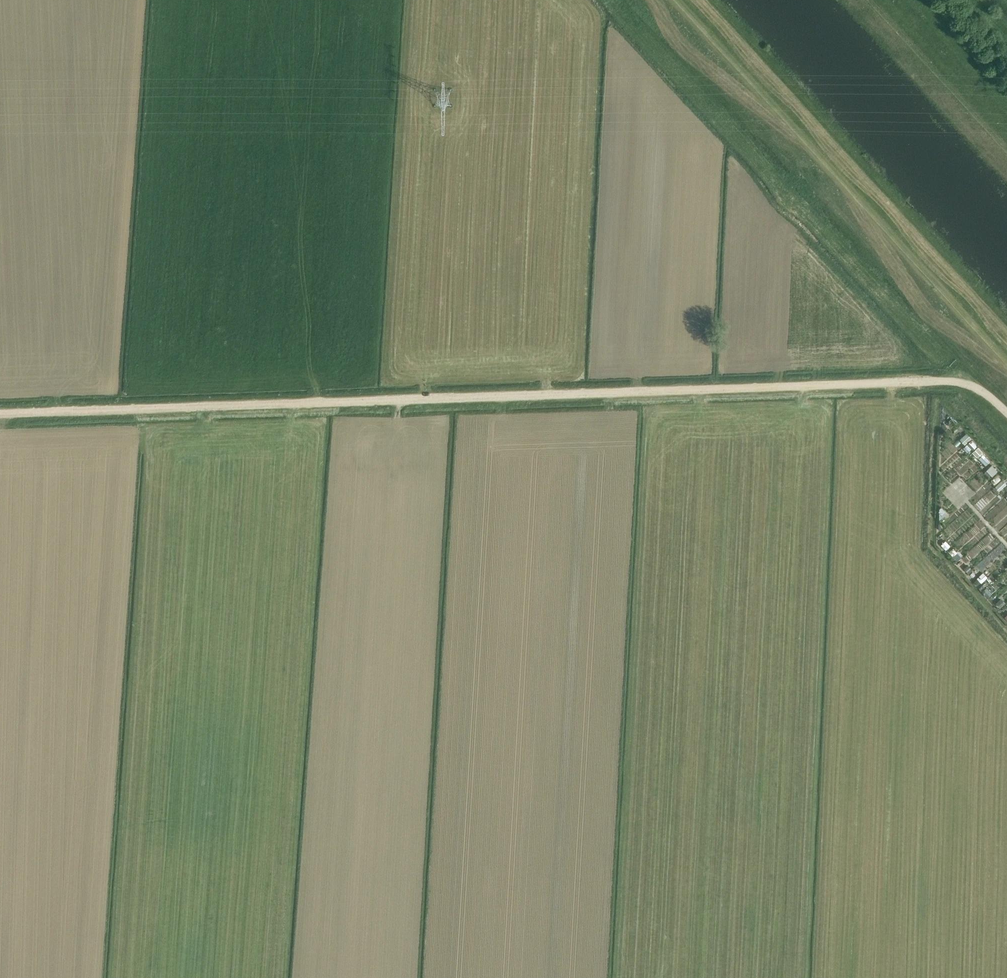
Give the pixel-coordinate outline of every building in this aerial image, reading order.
[(977,446),(973,438),(970,432),(963,435),(970,449),(977,446)] [(974,450),(986,465),(992,461),(980,446),(974,450)] [(988,469),(995,475),(999,469),(993,464),(988,469)] [(955,532),(958,534),(965,528),(963,526),(970,519),(964,512),(944,530),(950,536),(955,532)] [(969,573),(973,578),(983,570),(979,565),(969,573)] [(985,572),(979,577),(982,582),(988,576),(985,572)] [(986,583),(980,588),(988,597),(994,592),(986,583)]
